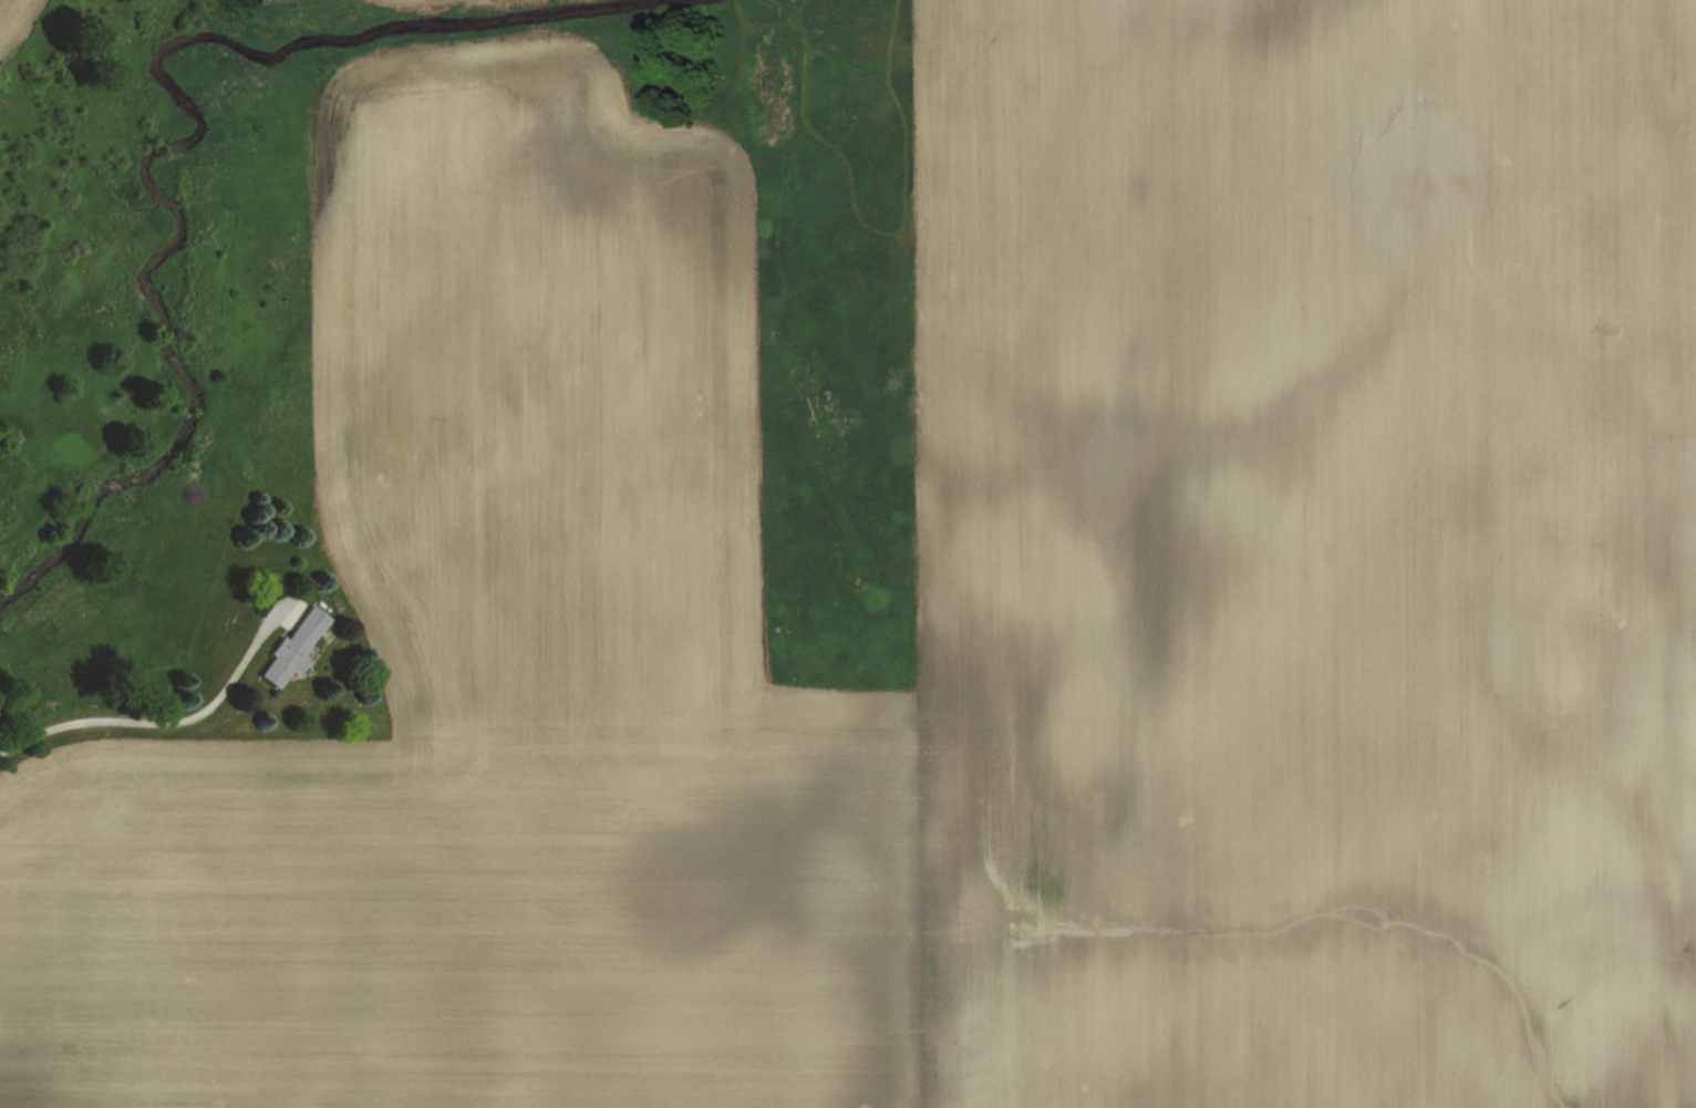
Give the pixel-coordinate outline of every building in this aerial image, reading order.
[(253,676),(272,689),(285,670),(294,676),(303,662),(297,657),(324,618),(302,603),(253,676)]
